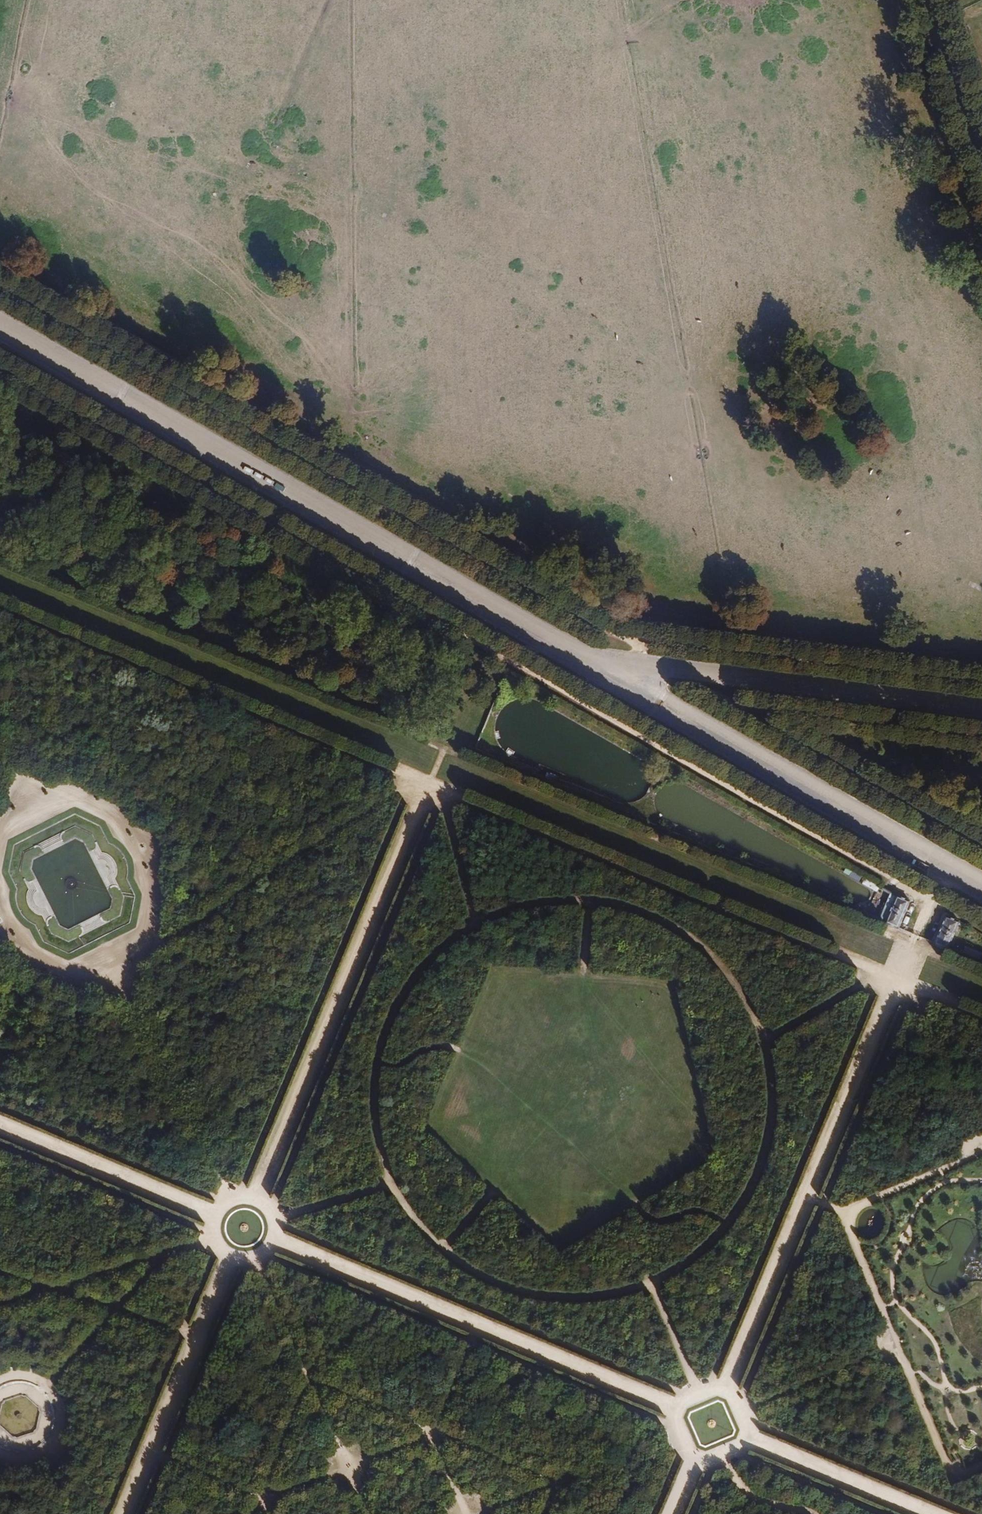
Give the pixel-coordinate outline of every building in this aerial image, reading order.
[(866,877),(863,883),(878,890),(881,885),(866,877)] [(911,898),(896,892),(883,923),(899,929),(911,898)] [(943,913),(945,904),(936,901),(933,911),(943,913)] [(945,915),(933,944),(946,948),(957,920),(945,915)] [(960,943),(958,948),(981,959),(981,950),(969,944),(968,947),(960,943)]
